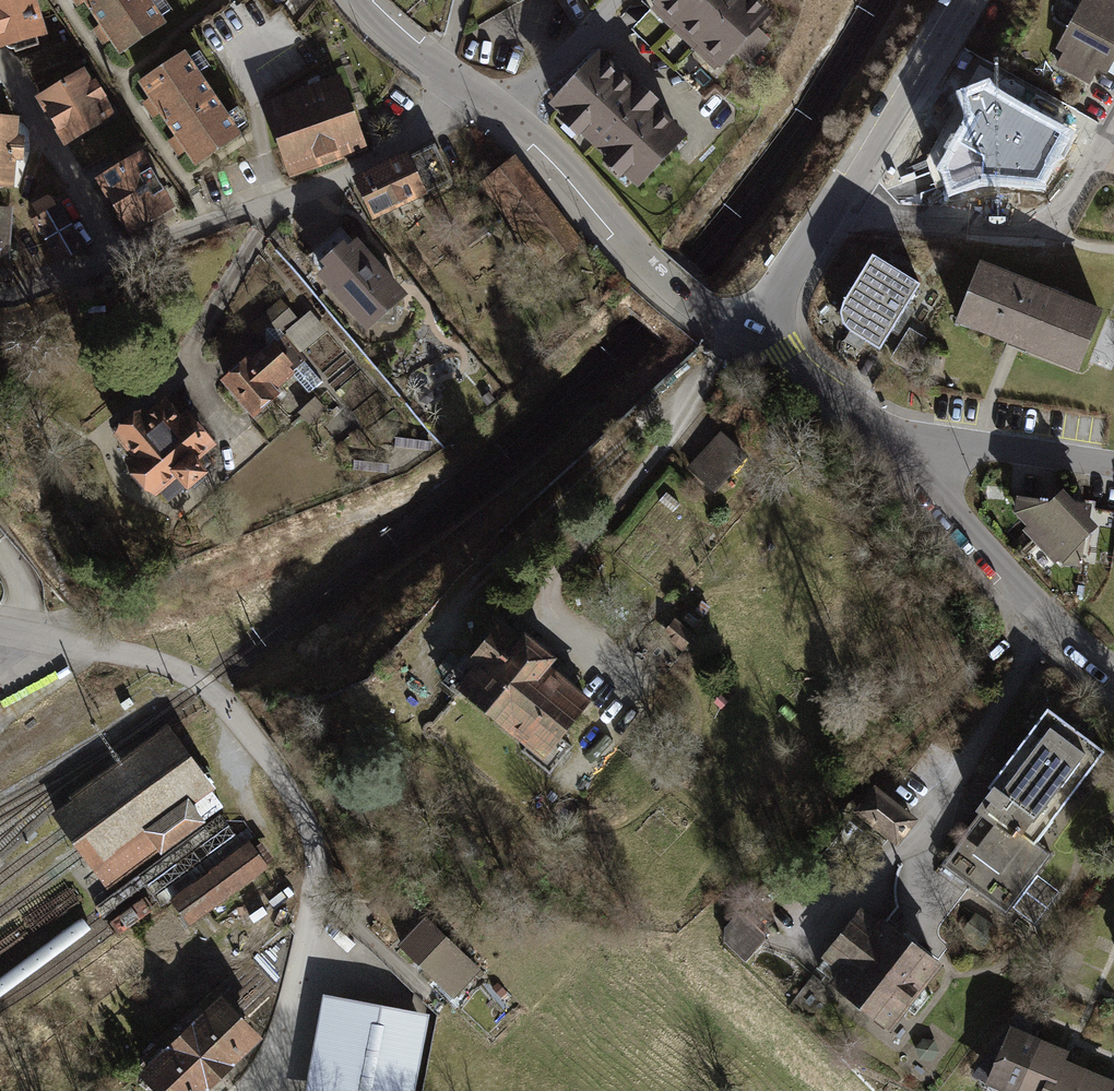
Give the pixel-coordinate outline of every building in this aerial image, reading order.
[(5,48),(7,49),(9,50),(11,51),(13,51),(14,54),(38,46),(36,38),(44,36),(35,0),(0,0),(0,50),(5,48)] [(106,53),(158,22),(145,0),(74,0),(106,53)] [(656,3),(722,64),(734,51),(748,64),(768,42),(755,30),(768,16),(756,4),(751,0),(658,0),(656,3)] [(1057,50),(1063,53),(1055,68),(1089,86),(1096,72),(1107,78),(1113,65),(1113,0),(1085,0),(1057,50)] [(183,55),(137,86),(151,107),(178,147),(192,168),(239,137),(183,55)] [(597,59),(555,103),(640,182),(681,138),(649,108),(655,102),(642,90),(636,96),(630,90),(597,59)] [(83,70),(33,99),(62,148),(112,118),(102,100),(105,98),(94,80),(90,82),(83,70)] [(340,77),(263,105),(290,179),(367,151),(340,77)] [(1069,133),(985,86),(961,96),(970,116),(943,167),(952,191),(985,179),(1041,182),(1069,133)] [(11,192),(13,163),(22,164),(24,140),(16,139),(17,120),(0,119),(0,191),(11,192)] [(433,141),(352,180),(372,221),(453,182),(433,141)] [(141,154),(93,182),(128,238),(175,209),(141,154)] [(516,156),(480,184),(547,268),(583,240),(516,156)] [(433,198),(424,204),(435,222),(444,217),(433,198)] [(59,205),(31,221),(55,264),(83,247),(59,205)] [(0,211),(0,262),(7,263),(10,212),(0,211)] [(485,227),(465,241),(469,247),(489,232),(485,227)] [(321,273),(316,277),(366,336),(379,323),(396,324),(396,307),(408,296),(341,229),(308,257),(321,273)] [(923,288),(876,259),(845,308),(842,315),(844,324),(851,333),(883,352),(923,288)] [(1106,311),(984,264),(960,326),(1015,347),(1082,373),(1106,311)] [(280,301),(248,326),(264,345),(295,319),(280,301)] [(310,312),(283,335),(299,354),(326,331),(310,312)] [(927,340),(910,330),(891,361),(909,371),(927,340)] [(238,368),(221,383),(253,420),(281,396),(278,392),(295,377),(311,395),(325,383),(299,354),(283,335),(241,371),(238,368)] [(155,399),(117,429),(112,439),(129,461),(122,467),(127,474),(128,479),(141,496),(155,501),(175,485),(186,498),(211,478),(200,465),(219,449),(186,408),(180,413),(167,397),(158,404),(155,399)] [(315,397),(297,414),(310,427),(327,410),(315,397)] [(721,431),(688,468),(715,493),(749,457),(721,431)] [(1056,503),(1020,498),(1017,515),(1029,530),(1025,534),(1056,565),(1060,562),(1064,567),(1083,569),(1088,542),(1100,530),(1092,521),(1093,508),(1077,506),(1066,493),(1056,503)] [(688,614),(680,624),(690,632),(698,621),(688,614)] [(675,620),(662,635),(682,651),(695,636),(690,632),(680,624),(675,620)] [(466,657),(444,685),(524,747),(520,753),(550,777),(572,749),(565,744),(591,711),(545,676),(555,663),(503,622),(472,661),(466,657)] [(1104,751),(1047,709),(988,787),(991,789),(975,810),(979,813),(967,828),(969,829),(942,865),(970,886),(969,888),(1005,915),(1051,854),(1035,842),(1104,751)] [(167,729),(55,811),(68,829),(84,851),(107,883),(158,846),(161,850),(202,820),(188,802),(209,787),(167,729)] [(873,789),(858,812),(890,834),(905,810),(873,789)] [(172,899),(190,923),(266,866),(248,843),(172,899)] [(879,928),(859,912),(826,954),(828,955),(819,967),(837,981),(836,983),(855,998),(854,1000),(856,1004),(858,1006),(862,1009),(867,1010),(868,1008),(888,1024),(903,1004),(914,1012),(930,992),(919,984),(935,963),(883,923),(879,928)] [(769,939),(741,913),(718,937),(746,963),(769,939)] [(396,951),(451,1001),(481,969),(426,919),(396,951)] [(220,993),(138,1073),(155,1090),(206,1090),(262,1036),(220,993)] [(326,995),(305,1090),(416,1090),(431,1017),(326,995)] [(1013,1090),(1106,1090),(1109,1084),(1105,1083),(1063,1064),(1059,1062),(1064,1052),(1059,1050),(1021,1033),(1024,1026),(1026,1020),(1019,1017),(994,1050),(1001,1053),(990,1081),(1013,1090)]
